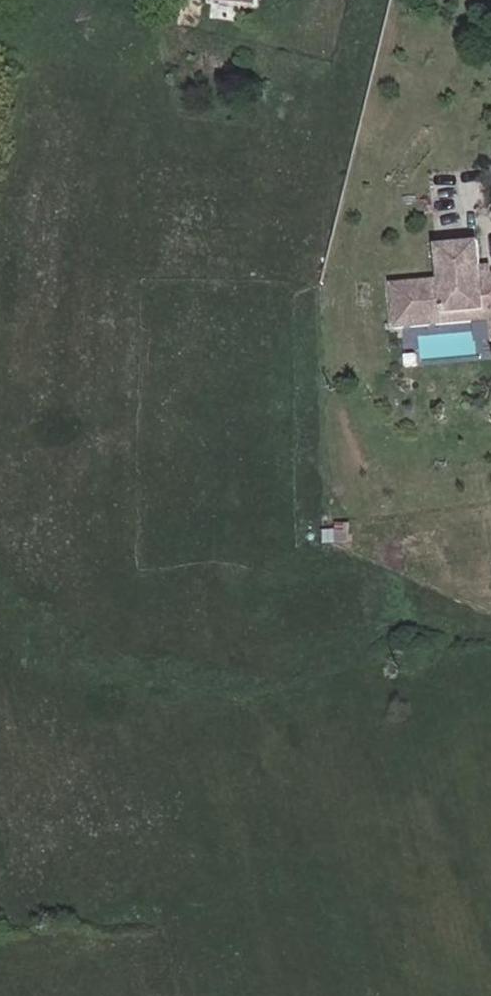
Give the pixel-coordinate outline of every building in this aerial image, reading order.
[(197,17),(199,5),(183,3),(182,16),(197,17)] [(490,275),(480,276),(479,268),(477,242),(436,246),(439,280),(391,285),(395,329),(490,320),(490,275)] [(490,275),(490,267),(479,268),(480,276),(490,275)]
